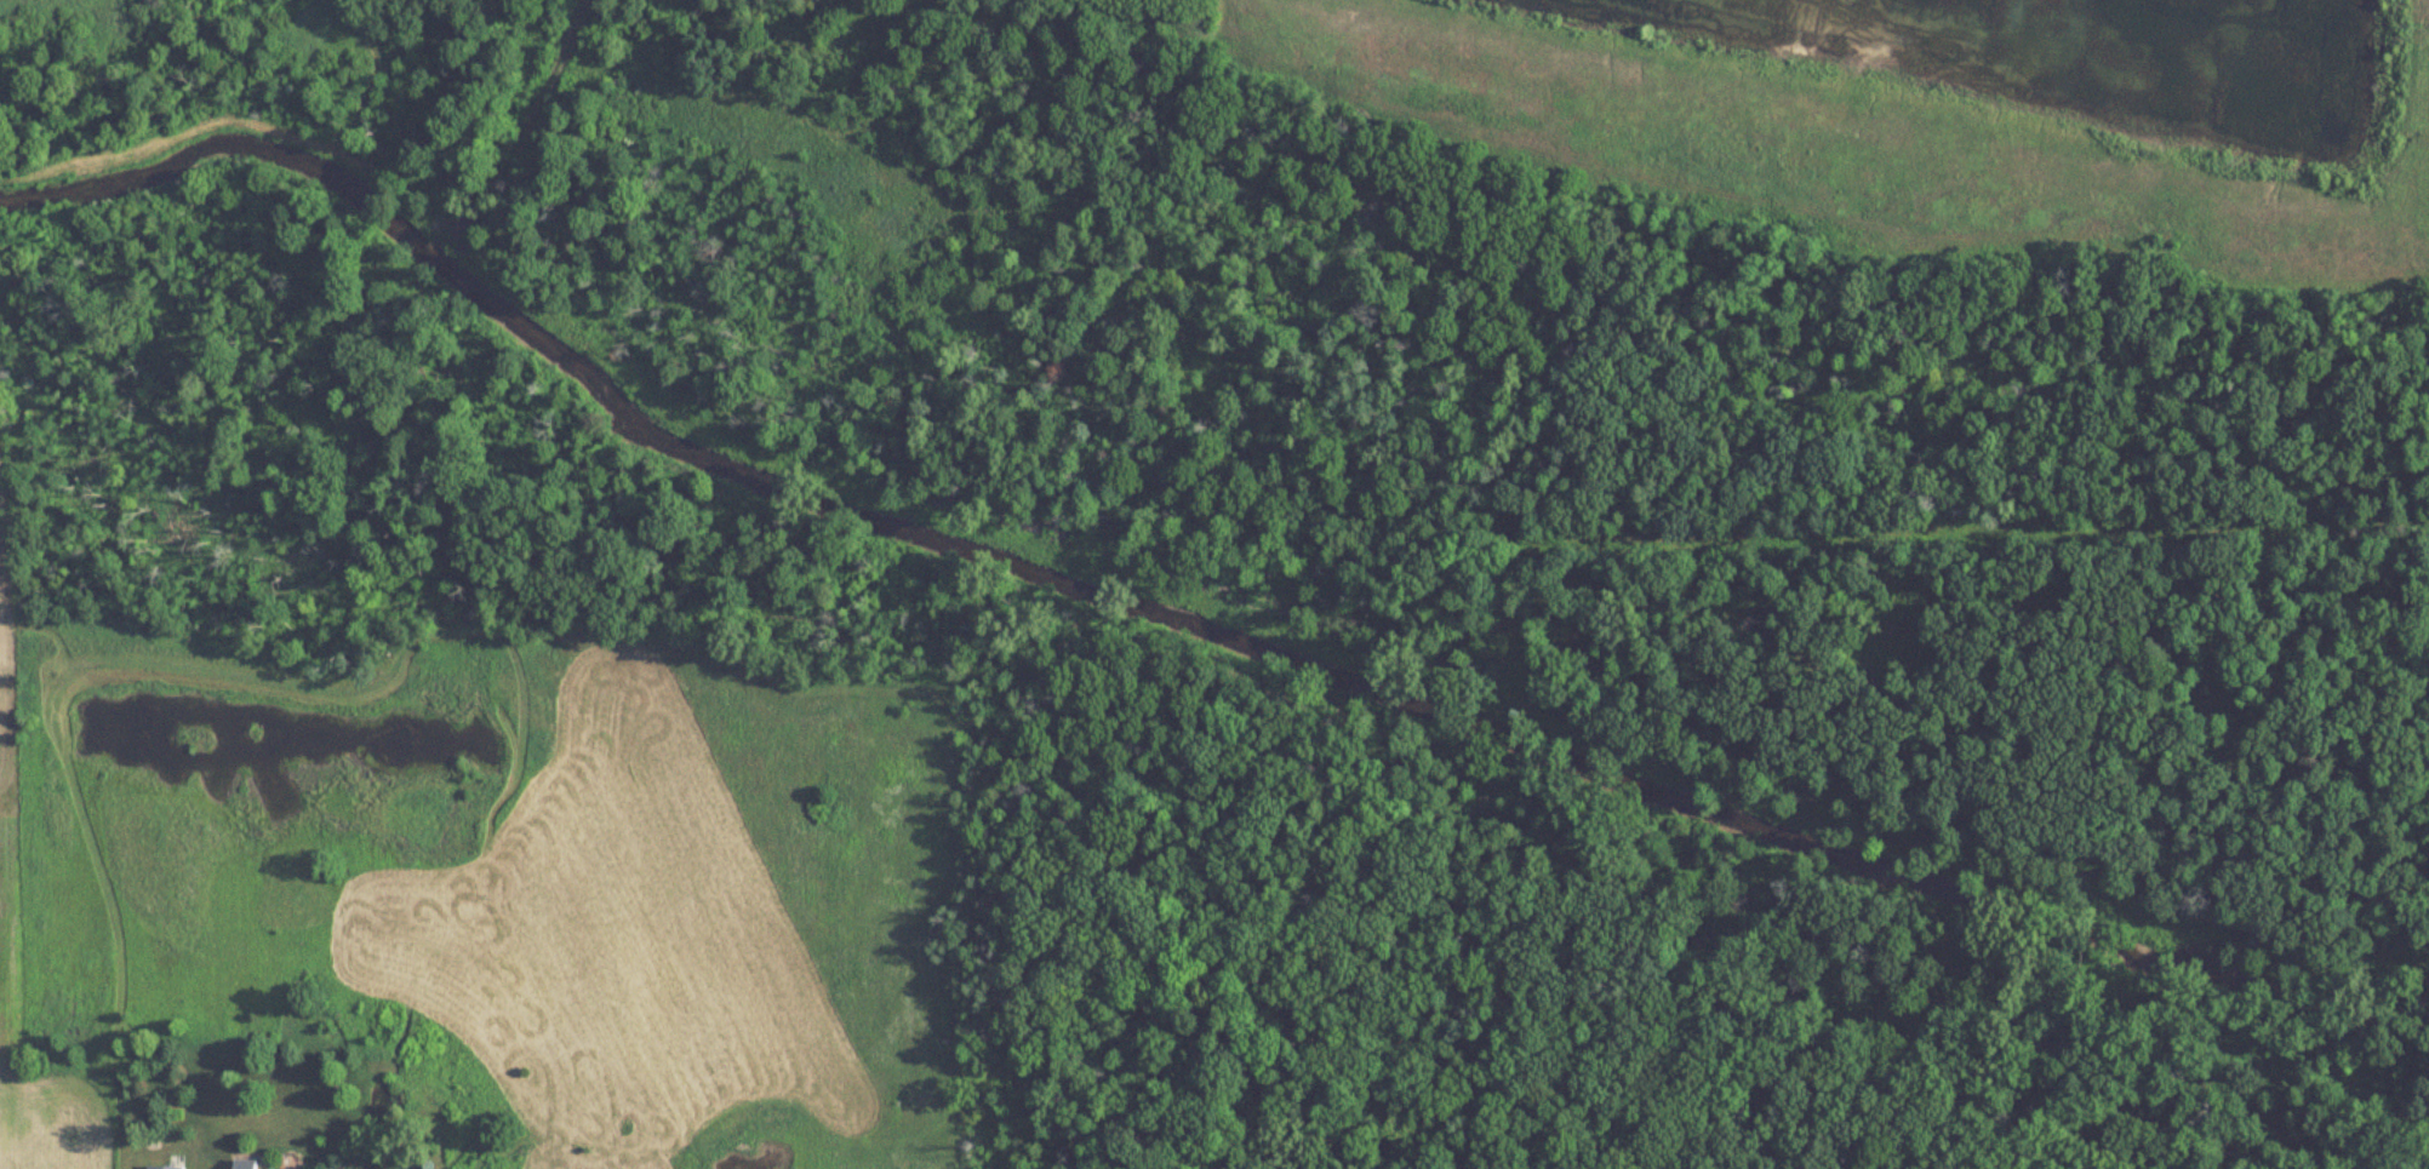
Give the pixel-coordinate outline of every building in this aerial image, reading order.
[(257,1159),(237,1159),(236,1168),(257,1168),(257,1159)]
